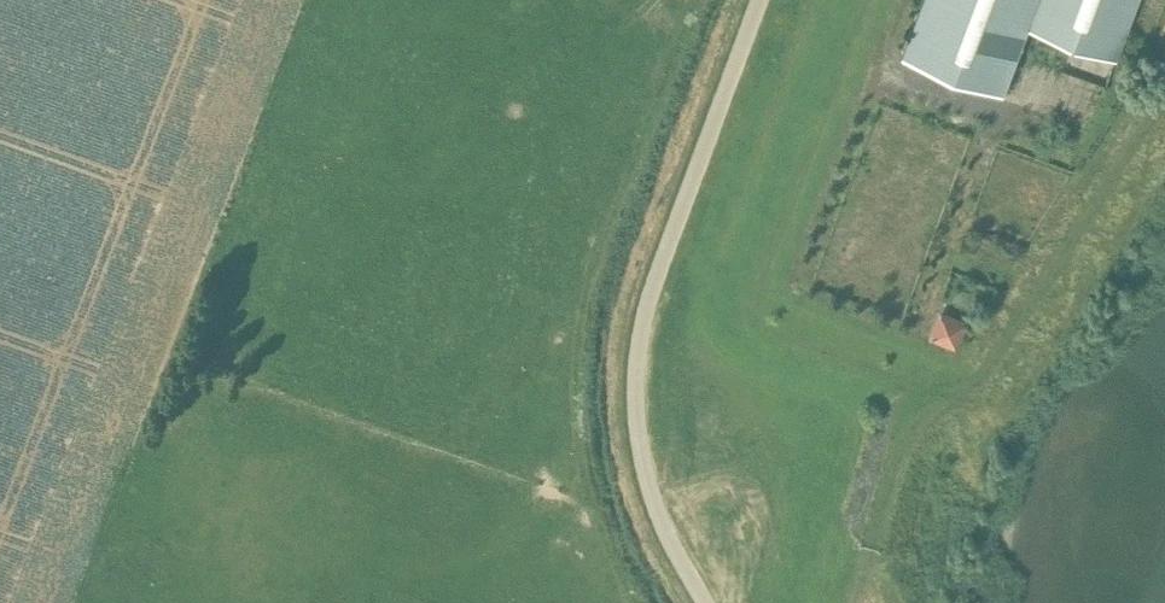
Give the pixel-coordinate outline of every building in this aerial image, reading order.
[(1136,0),(925,0),(904,60),(1005,97),(1030,28),(1115,58),(1136,0)] [(980,231),(977,238),(983,240),(982,242),(991,245),(995,235),(987,233),(986,234),(980,231)] [(939,310),(928,337),(956,349),(967,322),(939,310)]
